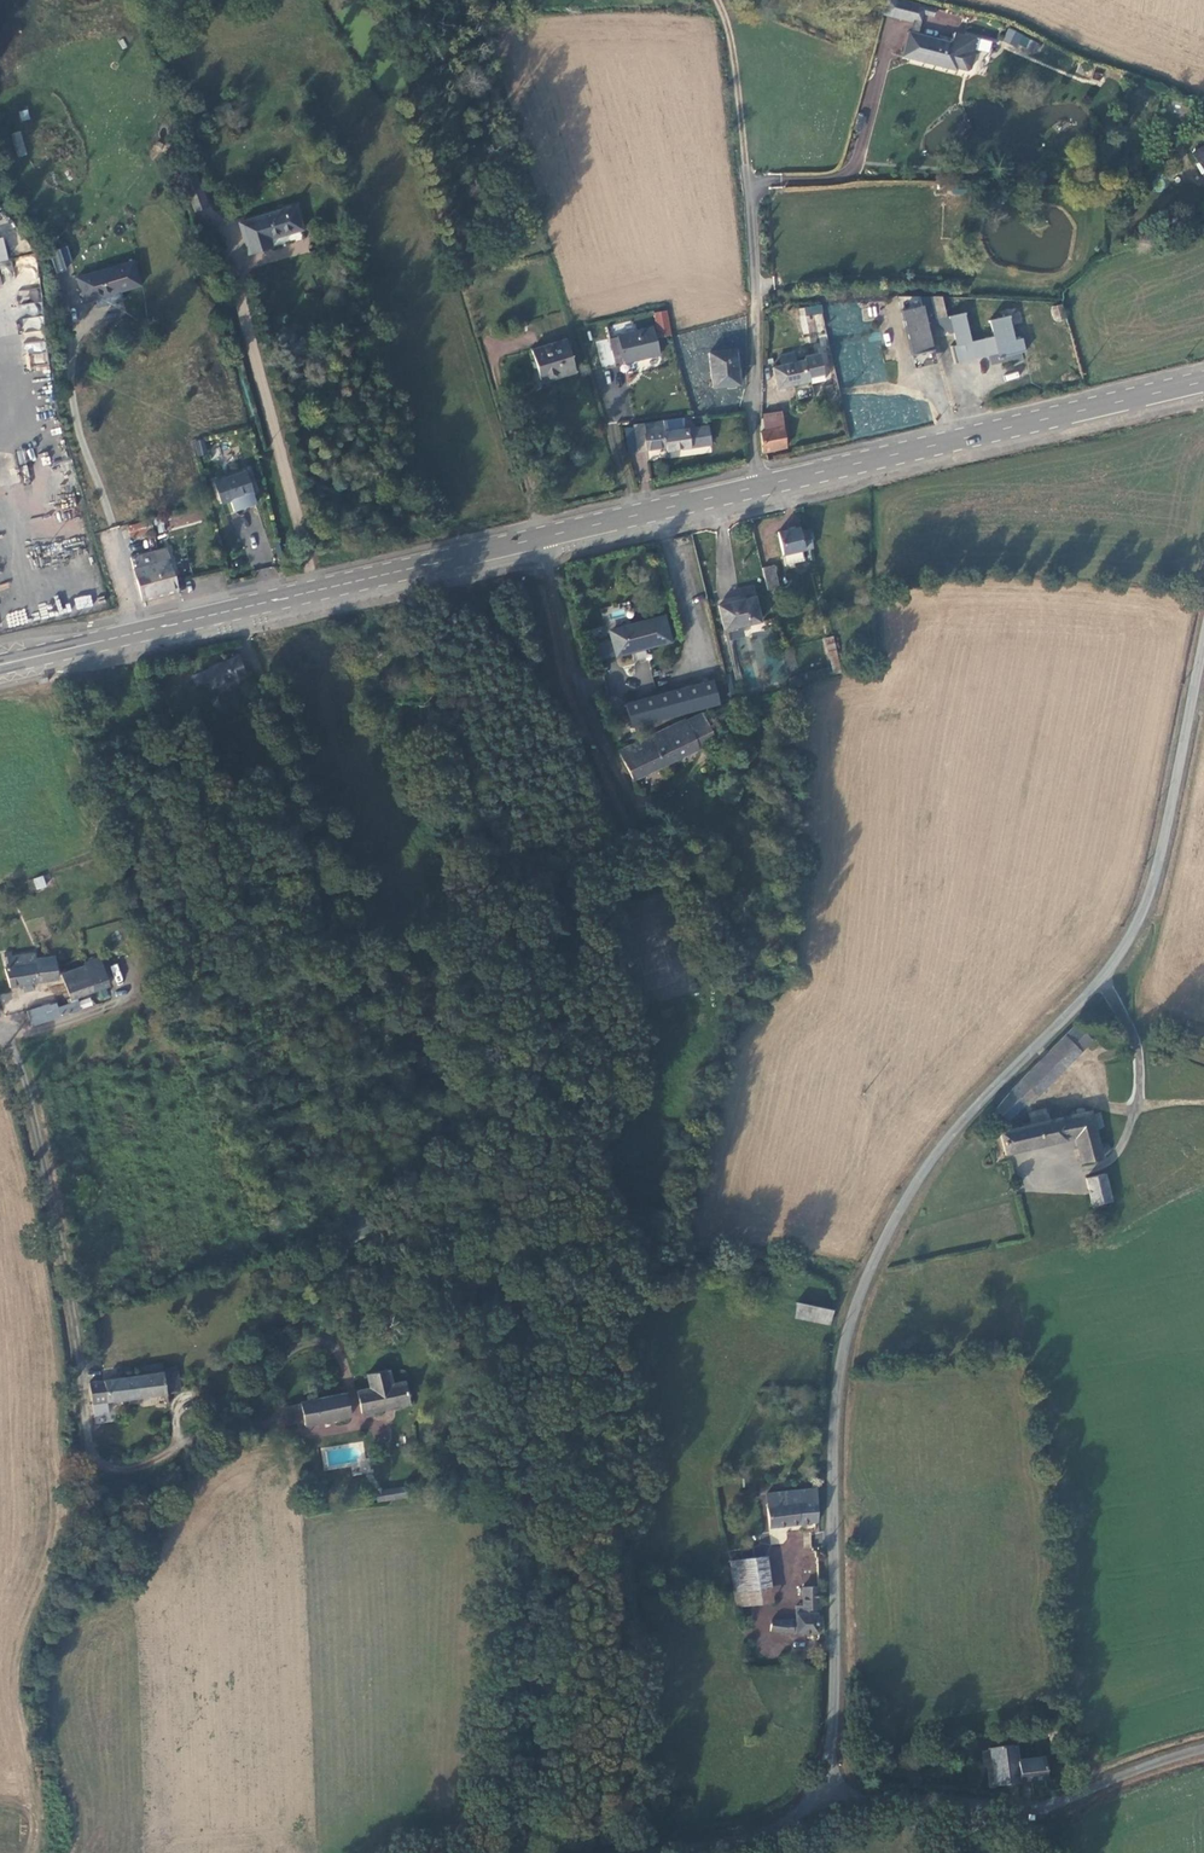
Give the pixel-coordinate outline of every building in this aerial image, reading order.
[(896,0),(887,0),(883,15),(892,17),(896,0)] [(900,0),(896,0),(892,17),(916,22),(918,14),(924,15),(926,6),(900,0)] [(1016,44),(1021,35),(1008,28),(1003,37),(1016,44)] [(951,43),(908,32),(901,57),(925,62),(925,61),(956,68),(967,71),(970,69),(974,53),(972,49),(975,37),(954,32),(951,43)] [(1168,96),(1164,122),(1184,126),(1188,100),(1168,96)] [(1192,153),(1203,175),(1203,146),(1192,153)] [(295,205),(239,222),(248,253),(271,246),(268,237),(302,228),(295,205)] [(0,237),(0,261),(9,259),(3,236),(0,237)] [(132,261),(77,278),(84,302),(140,285),(132,261)] [(925,315),(933,313),(929,297),(914,296),(898,297),(912,355),(933,350),(925,315)] [(933,313),(936,323),(948,320),(947,316),(941,297),(929,297),(933,313)] [(1051,306),(1053,321),(1064,319),(1061,304),(1051,306)] [(863,319),(877,318),(876,307),(862,308),(863,319)] [(948,320),(952,332),(956,347),(951,348),(955,364),(967,361),(967,360),(981,357),(982,358),(992,355),(991,351),(995,351),(998,358),(1023,352),(1021,340),(1013,342),(1007,316),(988,322),(992,337),(973,343),(964,312),(947,316),(948,320)] [(948,320),(936,323),(947,334),(952,332),(948,320)] [(617,336),(608,338),(615,363),(623,361),(623,363),(660,354),(653,326),(617,335),(617,336)] [(862,368),(841,371),(844,387),(887,381),(880,332),(857,336),(862,368)] [(566,340),(531,350),(540,379),(559,373),(561,376),(576,371),(566,340)] [(735,350),(709,353),(713,387),(739,384),(735,350)] [(779,353),(780,362),(796,361),(795,352),(779,353)] [(819,353),(802,356),(803,360),(772,369),(777,389),(798,384),(799,387),(825,380),(819,353)] [(763,431),(784,426),(783,415),(761,421),(763,431)] [(665,431),(664,419),(632,423),(632,428),(636,450),(666,446),(666,450),(710,444),(708,425),(665,431)] [(759,435),(761,454),(786,448),(784,426),(763,431),(760,432),(759,435)] [(636,450),(632,428),(625,429),(628,451),(636,450)] [(650,480),(648,463),(638,464),(640,481),(650,480)] [(245,470),(214,480),(221,502),(230,499),(233,510),(255,503),(245,470)] [(170,528),(204,521),(201,507),(167,514),(170,528)] [(150,520),(127,526),(130,537),(153,531),(150,520)] [(812,548),(808,530),(801,531),(800,528),(779,532),(784,554),(785,554),(787,564),(805,560),(803,550),(812,548)] [(143,600),(179,591),(176,583),(167,548),(155,551),(155,550),(131,557),(143,600)] [(775,565),(763,568),(769,591),(780,587),(775,565)] [(755,597),(720,606),(726,631),(761,622),(755,597)] [(666,617),(610,631),(616,656),(634,651),(636,655),(649,652),(649,648),(673,642),(666,617)] [(839,664),(833,640),(828,641),(834,665),(839,664)] [(235,657),(209,669),(216,685),(242,674),(235,657)] [(785,662),(789,681),(796,679),(791,660),(785,662)] [(731,675),(726,676),(731,696),(736,695),(731,675)] [(633,727),(694,711),(721,705),(714,680),(627,703),(633,727)] [(220,695),(210,699),(215,711),(225,707),(220,695)] [(624,763),(634,780),(714,739),(701,713),(620,754),(624,763)] [(41,876),(32,879),(36,889),(45,886),(41,876)] [(3,968),(8,987),(21,985),(23,991),(35,990),(34,983),(57,979),(54,957),(36,959),(35,953),(11,956),(10,953),(3,954),(6,968),(3,968)] [(102,969),(99,959),(83,964),(84,966),(87,974),(102,969)] [(47,1004),(27,1011),(33,1026),(79,1010),(75,998),(93,992),(87,974),(84,966),(62,975),(71,1002),(57,1007),(55,1003),(49,1005),(47,1004)] [(102,969),(87,974),(93,992),(109,986),(102,969)] [(1050,1053),(1065,1067),(1091,1040),(1076,1026),(1050,1053)] [(1041,1062),(1056,1076),(1065,1067),(1050,1053),(1041,1062)] [(1041,1062),(994,1110),(1008,1123),(1025,1106),(1027,1108),(1056,1076),(1041,1062)] [(1031,1125),(1001,1133),(1006,1153),(1066,1139),(1061,1118),(1048,1121),(1045,1110),(1028,1114),(1031,1125)] [(1092,1111),(1071,1115),(1076,1137),(1081,1161),(1102,1156),(1101,1154),(1104,1154),(1105,1155),(1108,1155),(1110,1152),(1110,1147),(1107,1144),(1103,1144),(1099,1146),(1095,1130),(1103,1127),(1099,1112),(1093,1114),(1092,1111)] [(1071,1115),(1061,1118),(1066,1139),(1076,1137),(1071,1115)] [(1111,1201),(1106,1174),(1086,1178),(1091,1205),(1111,1201)] [(272,1266),(263,1270),(269,1282),(278,1278),(272,1266)] [(269,1282),(263,1270),(259,1272),(264,1284),(269,1282)] [(768,1279),(759,1277),(757,1289),(765,1291),(768,1279)] [(833,1310),(799,1304),(796,1318),(830,1324),(833,1310)] [(165,1392),(179,1391),(176,1371),(162,1373),(161,1364),(138,1367),(139,1376),(90,1383),(92,1404),(166,1395),(165,1392)] [(370,1389),(357,1391),(362,1415),(409,1405),(404,1382),(393,1384),(389,1369),(367,1374),(370,1389)] [(345,1393),(302,1403),(302,1404),(305,1422),(306,1426),(349,1417),(345,1393)] [(305,1422),(302,1404),(287,1408),(290,1425),(305,1422)] [(94,1419),(95,1426),(104,1425),(103,1414),(94,1414),(94,1419)] [(406,1486),(393,1488),(395,1499),(408,1497),(406,1486)] [(395,1499),(393,1488),(376,1490),(377,1501),(377,1502),(395,1499)] [(816,1489),(766,1494),(770,1526),(817,1521),(816,1489)] [(735,1592),(770,1586),(765,1558),(731,1563),(735,1592)] [(772,1600),(770,1586),(735,1592),(737,1605),(772,1600)] [(771,1632),(795,1633),(818,1633),(818,1613),(815,1613),(815,1608),(819,1608),(818,1587),(802,1587),(803,1606),(796,1606),(797,1621),(771,1620),(771,1632)] [(1051,1743),(1067,1741),(1066,1731),(1050,1733),(1051,1743)] [(1016,1747),(991,1749),(995,1787),(1047,1781),(1044,1760),(1019,1762),(1016,1747)]
